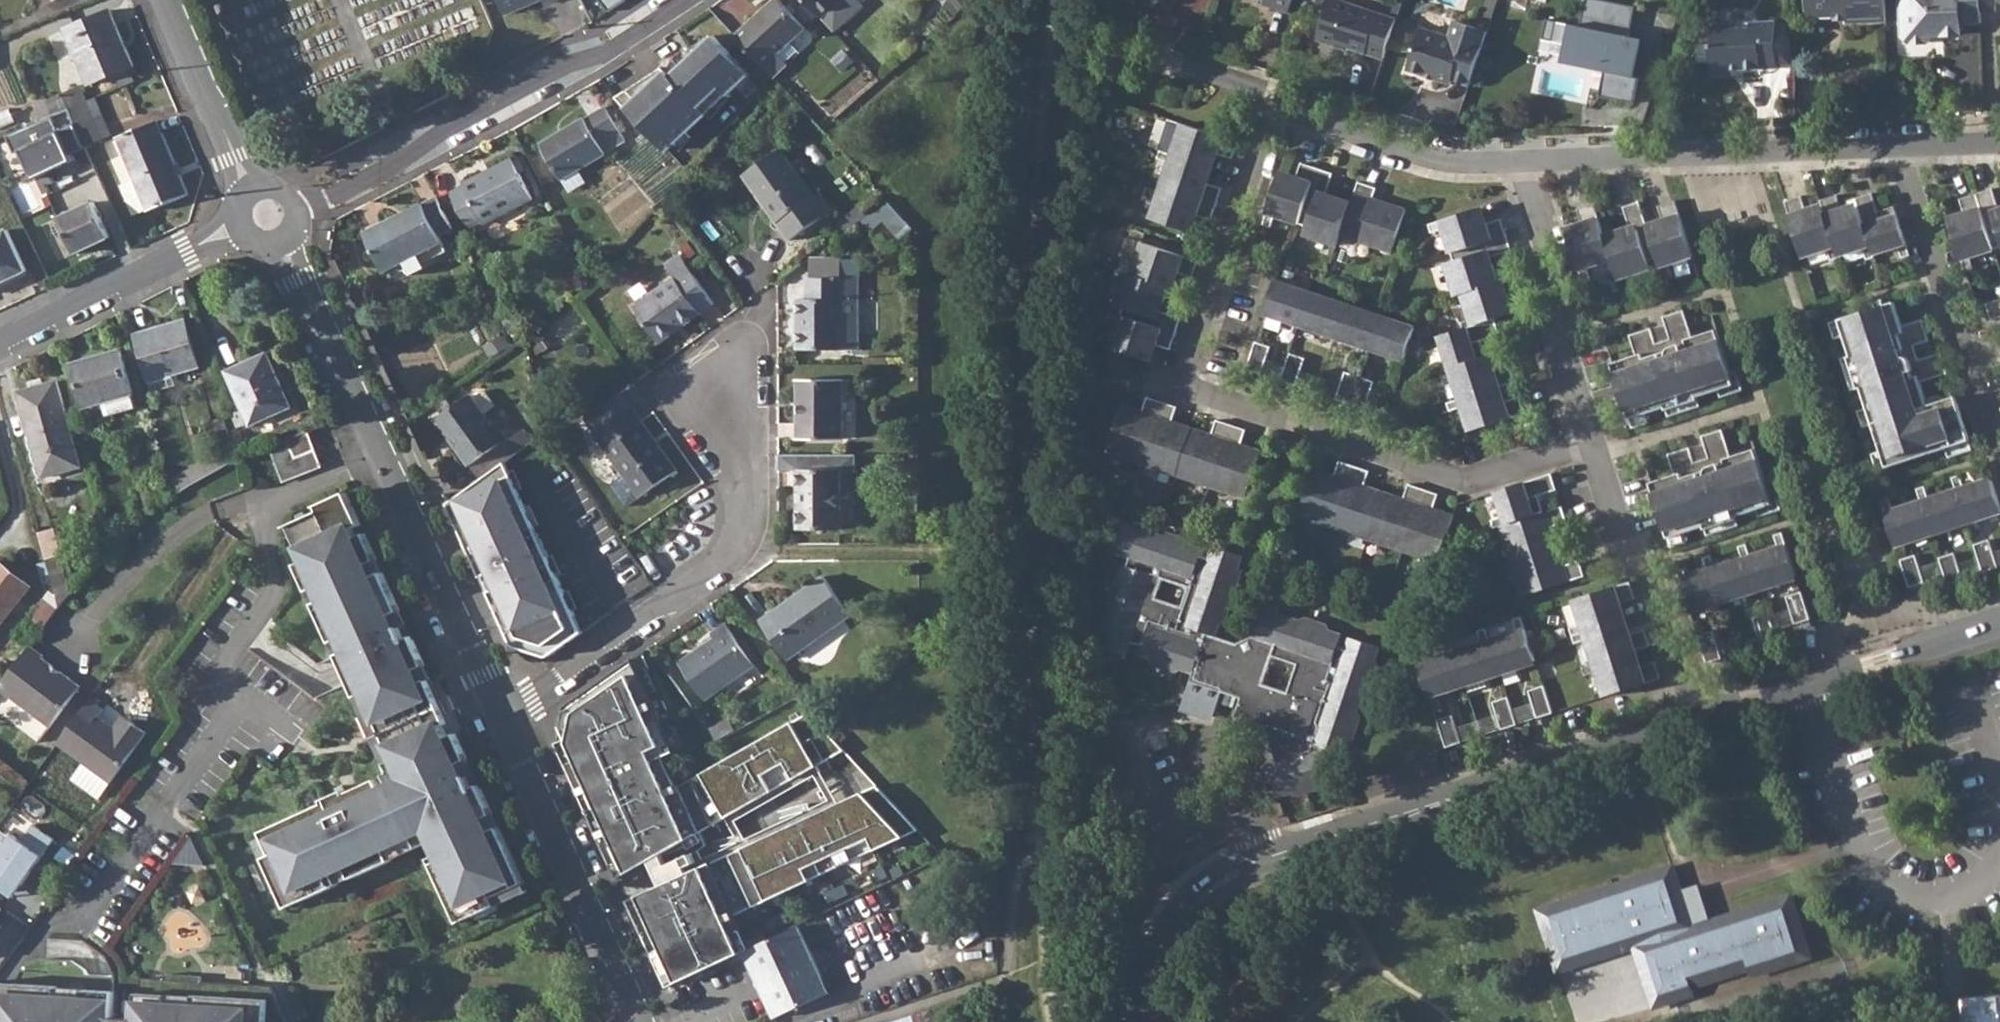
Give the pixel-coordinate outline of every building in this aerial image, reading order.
[(506,12),(528,3),(527,0),(501,0),(506,12)] [(609,12),(627,1),(627,0),(600,0),(609,12)] [(736,36),(764,66),(779,52),(806,27),(781,0),(775,0),(736,36)] [(823,17),(836,31),(864,4),(860,0),(807,0),(823,17)] [(942,1),(954,17),(974,0),(943,0),(942,1)] [(1273,3),(1289,9),(1291,0),(1274,0),(1273,3)] [(1383,58),(1390,37),(1396,18),(1341,0),(1329,0),(1316,39),(1321,41),(1332,44),(1339,40),(1348,44),(1347,46),(1383,58)] [(1637,106),(1641,83),(1646,80),(1653,40),(1635,37),(1641,7),(1605,0),(1589,0),(1584,25),(1574,23),(1565,67),(1606,74),(1601,99),(1637,106)] [(1885,0),(1806,0),(1807,17),(1846,16),(1847,23),(1886,21),(1885,0)] [(1901,32),(1909,39),(1925,39),(1933,32),(1932,29),(1941,28),(1941,32),(1945,34),(1957,34),(1961,31),(1961,23),(1982,22),(1981,11),(1981,0),(1900,0),(1901,32)] [(1981,11),(1996,11),(1995,0),(1981,0),(1981,11)] [(111,8),(65,27),(89,82),(134,63),(111,8)] [(1797,56),(1795,29),(1783,22),(1718,24),(1719,64),(1711,64),(1711,77),(1734,77),(1734,65),(1760,64),(1761,72),(1790,71),(1797,56)] [(1463,41),(1447,36),(1420,27),(1406,68),(1450,83),(1452,78),(1469,83),(1470,79),(1486,30),(1469,24),(1463,41)] [(1547,40),(1557,42),(1560,26),(1551,24),(1547,40)] [(714,34),(619,97),(668,152),(751,74),(714,34)] [(15,112),(20,127),(36,120),(53,113),(67,107),(82,100),(86,99),(80,84),(15,112)] [(82,100),(67,107),(84,144),(102,136),(86,99),(82,100)] [(67,107),(53,113),(69,151),(84,144),(67,107)] [(586,119),(541,144),(569,191),(586,181),(579,169),(606,153),(605,152),(626,140),(607,107),(586,119)] [(157,118),(117,136),(149,209),(188,192),(157,118)] [(1164,187),(1154,219),(1190,232),(1195,216),(1214,222),(1219,205),(1224,189),(1206,183),(1210,167),(1215,153),(1234,160),(1239,143),(1239,142),(1184,124),(1174,155),(1161,150),(1162,152),(1159,159),(1172,163),(1164,187)] [(780,148),(745,174),(791,239),(833,209),(820,190),(814,194),(780,148)] [(465,186),(451,193),(470,228),(482,221),(484,224),(533,198),(512,160),(464,184),(465,186)] [(1281,176),(1264,225),(1273,228),(1277,217),(1301,225),(1309,227),(1306,235),(1339,246),(1342,237),(1393,253),(1405,216),(1407,208),(1382,200),(1380,205),(1373,203),(1378,188),(1360,181),(1353,201),(1336,196),(1335,200),(1327,198),(1334,174),(1318,168),(1303,164),(1297,181),(1281,176)] [(1978,195),(1961,200),(1967,218),(1950,224),(1966,274),(1974,271),(1970,259),(1995,251),(1999,249),(1999,212),(1993,190),(1978,195)] [(1821,202),(1824,210),(1808,216),(1802,197),(1785,203),(1798,243),(1804,259),(1827,251),(1835,250),(1838,257),(1863,250),(1868,262),(1876,258),(1876,256),(1898,249),(1902,260),(1911,257),(1895,208),(1879,213),(1873,194),(1858,199),(1860,209),(1844,214),(1837,196),(1821,202)] [(452,226),(437,197),(366,233),(385,270),(403,261),(410,275),(426,267),(424,263),(448,251),(440,236),(454,229),(452,226)] [(94,201),(59,217),(76,252),(110,235),(94,201)] [(873,210),(859,219),(868,229),(881,220),(890,231),(902,219),(886,202),(873,210)] [(1624,231),(1606,236),(1595,205),(1579,210),(1584,230),(1568,235),(1584,284),(1593,280),(1589,269),(1613,262),(1614,262),(1619,280),(1654,269),(1652,262),(1659,259),(1666,280),(1674,277),(1670,266),(1693,257),(1676,202),(1660,207),(1665,226),(1650,231),(1641,203),(1624,208),(1633,235),(1626,236),(1624,231)] [(1479,208),(1430,224),(1433,233),(1444,229),(1452,254),(1454,261),(1448,263),(1459,296),(1464,294),(1474,326),(1441,337),(1451,369),(1461,400),(1450,404),(1452,411),(1464,407),(1472,431),(1519,416),(1527,414),(1526,410),(1522,396),(1508,401),(1504,402),(1498,388),(1516,381),(1516,379),(1511,366),(1498,370),(1494,371),(1488,356),(1485,347),(1483,341),(1502,335),(1497,323),(1496,319),(1530,308),(1529,305),(1525,291),(1510,296),(1506,297),(1501,282),(1496,265),(1491,266),(1489,259),(1494,258),(1512,252),(1508,238),(1508,236),(1506,232),(1502,220),(1489,223),(1485,224),(1479,208)] [(0,233),(0,281),(26,269),(7,229),(0,233)] [(914,229),(899,229),(900,254),(914,254),(914,229)] [(1123,318),(1113,350),(1132,356),(1150,362),(1151,362),(1156,347),(1174,352),(1179,336),(1184,320),(1165,314),(1161,312),(1164,305),(1168,306),(1173,288),(1177,274),(1183,276),(1195,280),(1201,262),(1183,257),(1145,244),(1135,275),(1128,273),(1118,306),(1126,309),(1123,318)] [(675,278),(636,306),(660,341),(701,312),(700,311),(713,301),(680,254),(665,264),(675,278)] [(842,276),(812,276),(809,276),(808,296),(798,296),(798,348),(845,348),(845,276),(842,276)] [(1278,281),(1267,316),(1286,322),(1287,319),(1303,325),(1302,327),(1320,333),(1321,330),(1337,336),(1336,338),(1355,344),(1356,342),(1372,347),(1372,350),(1391,357),(1392,353),(1407,359),(1410,347),(1417,327),(1382,315),(1347,303),(1313,292),(1278,281)] [(1987,305),(1992,322),(1999,319),(1999,301),(1987,305)] [(1895,303),(1839,321),(1845,338),(1851,359),(1862,390),(1868,409),(1874,426),(1882,451),(1888,469),(1950,448),(1974,440),(1961,402),(1948,407),(1945,400),(1951,398),(1948,397),(1945,396),(1941,396),(1936,396),(1931,399),(1925,381),(1951,372),(1944,352),(1921,359),(1917,345),(1932,340),(1924,319),(1903,326),(1895,303)] [(1614,363),(1613,364),(1631,417),(1735,384),(1717,329),(1693,337),(1684,309),(1664,315),(1672,338),(1658,342),(1653,328),(1631,335),(1637,355),(1614,363)] [(138,333),(150,380),(173,374),(200,366),(186,319),(138,333)] [(1254,357),(1249,371),(1251,372),(1251,371),(1264,375),(1269,361),(1273,348),(1258,343),(1254,357)] [(123,349),(75,362),(87,406),(105,401),(109,415),(139,407),(123,349)] [(268,352),(228,371),(252,425),(293,405),(268,352)] [(1289,368),(1284,382),(1286,382),(1299,386),(1303,372),(1307,359),(1293,354),(1289,368)] [(1343,386),(1339,399),(1352,403),(1354,404),(1356,405),(1368,409),(1374,394),(1375,391),(1378,382),(1362,377),(1348,372),(1343,386)] [(841,377),(797,378),(798,437),(841,438),(841,377)] [(58,380),(17,390),(42,477),(82,465),(58,380)] [(437,417),(481,478),(513,455),(534,440),(524,427),(510,437),(508,437),(497,423),(505,416),(487,393),(479,391),(472,396),(470,393),(437,417)] [(597,432),(596,433),(625,473),(612,483),(627,504),(677,468),(632,407),(631,407),(621,393),(587,418),(597,432)] [(1125,407),(1111,451),(1131,458),(1131,460),(1145,465),(1161,470),(1162,468),(1181,474),(1199,480),(1198,482),(1214,487),(1229,493),(1230,491),(1250,497),(1263,452),(1251,448),(1249,454),(1242,453),(1244,446),(1249,431),(1235,426),(1219,421),(1215,436),(1212,442),(1206,440),(1208,433),(1196,429),(1185,426),(1183,433),(1175,430),(1177,423),(1182,409),(1165,403),(1151,399),(1146,413),(1144,420),(1139,418),(1142,411),(1125,407)] [(1676,475),(1652,483),(1669,538),(1774,503),(1756,449),(1732,457),(1723,428),(1703,435),(1709,457),(1695,462),(1690,446),(1669,454),(1676,475)] [(308,432),(288,439),(296,457),(315,450),(308,432)] [(288,439),(270,447),(284,481),(322,466),(315,450),(296,457),(288,439)] [(840,455),(840,468),(799,469),(798,469),(799,528),(841,528),(840,469),(855,468),(855,455),(840,455)] [(481,478),(447,502),(508,636),(512,634),(518,645),(548,654),(583,629),(505,460),(481,478)] [(1317,470),(1302,515),(1323,521),(1322,523),(1336,528),(1353,533),(1353,531),(1373,538),(1390,543),(1390,546),(1406,551),(1422,556),(1423,554),(1442,560),(1447,544),(1455,516),(1442,511),(1441,511),(1439,517),(1434,516),(1436,509),(1441,494),(1426,489),(1411,485),(1407,499),(1405,506),(1399,504),(1401,497),(1387,493),(1376,490),(1374,489),(1372,495),(1365,492),(1367,486),(1372,472),(1357,466),(1343,462),(1338,477),(1336,483),(1330,481),(1333,475),(1317,470)] [(1494,520),(1497,528),(1502,526),(1507,542),(1510,541),(1517,561),(1523,578),(1519,579),(1526,597),(1587,576),(1582,560),(1567,566),(1562,567),(1560,561),(1564,560),(1566,560),(1561,545),(1557,532),(1556,532),(1550,534),(1548,529),(1553,527),(1569,522),(1566,508),(1564,506),(1548,512),(1544,502),(1542,495),(1559,490),(1556,477),(1554,474),(1499,491),(1507,516),(1494,520)] [(1896,545),(1913,539),(1914,542),(1931,536),(1931,534),(1949,528),(1950,530),(1967,524),(1966,522),(1983,517),(1984,519),(1999,514),(1999,505),(1992,479),(1964,488),(1960,476),(1952,479),(1956,491),(1929,500),(1925,488),(1918,490),(1921,502),(1894,511),(1889,499),(1882,502),(1896,545)] [(294,886),(301,901),(339,883),(334,872),(346,866),(351,878),(391,860),(386,848),(427,829),(432,841),(438,853),(429,857),(452,908),(466,901),(472,915),(497,904),(494,896),(525,882),(499,826),(490,830),(485,817),(493,813),(474,771),(465,775),(459,762),(468,758),(456,732),(448,736),(443,725),(448,723),(437,698),(440,697),(431,678),(422,682),(417,669),(425,665),(406,622),(397,626),(391,614),(400,610),(382,571),(374,575),(368,563),(377,559),(346,491),(317,504),(319,511),(297,521),(307,543),(298,547),(304,560),(296,564),(308,591),(316,587),(322,599),(313,603),(331,642),(339,638),(345,650),(336,654),(356,696),(366,691),(403,777),(381,787),(377,777),(346,792),(342,784),(335,788),(337,792),(323,799),(325,802),(261,831),(271,853),(264,857),(280,892),(294,886)] [(1109,603),(1110,605),(1098,645),(1111,650),(1110,654),(1126,660),(1132,643),(1144,647),(1141,657),(1152,661),(1155,665),(1175,672),(1180,671),(1194,676),(1191,684),(1221,693),(1225,695),(1222,706),(1232,709),(1236,699),(1241,700),(1234,719),(1255,727),(1258,728),(1265,730),(1266,725),(1280,730),(1285,744),(1287,752),(1281,754),(1284,764),(1277,766),(1272,768),(1276,782),(1281,798),(1295,793),(1301,796),(1320,790),(1323,783),(1337,779),(1327,750),(1328,746),(1347,753),(1351,741),(1356,740),(1363,718),(1361,712),(1368,688),(1374,685),(1381,665),(1378,661),(1382,647),(1352,636),(1348,648),(1340,645),(1344,634),(1329,628),(1325,623),(1307,616),(1301,618),(1277,610),(1278,606),(1267,601),(1254,638),(1240,644),(1218,637),(1223,623),(1228,622),(1235,602),(1232,596),(1237,584),(1240,585),(1246,568),(1242,566),(1246,556),(1217,546),(1212,558),(1203,555),(1205,550),(1192,545),(1189,540),(1172,533),(1165,536),(1126,523),(1121,538),(1116,536),(1111,550),(1131,558),(1128,567),(1124,565),(1120,578),(1115,581),(1112,587),(1111,592),(1108,599),(1109,603)] [(55,528),(42,531),(48,553),(61,550),(55,528)] [(1680,580),(1692,614),(1710,607),(1710,606),(1727,600),(1728,602),(1745,596),(1744,594),(1762,589),(1763,591),(1781,585),(1781,583),(1798,577),(1784,534),(1776,536),(1779,548),(1752,557),(1747,545),(1740,548),(1743,560),(1716,568),(1712,556),(1704,559),(1708,571),(1680,580)] [(1989,541),(1974,546),(1983,573),(1998,569),(1989,541)] [(61,553),(48,557),(60,604),(71,591),(61,553)] [(1955,554),(1939,560),(1948,587),(1964,582),(1955,554)] [(1916,557),(1901,561),(1910,589),(1925,584),(1916,557)] [(30,585),(0,561),(0,624),(30,585)] [(823,576),(762,620),(788,658),(851,614),(823,576)] [(1630,583),(1574,601),(1582,626),(1571,629),(1573,637),(1576,646),(1587,643),(1595,665),(1584,668),(1587,676),(1597,673),(1605,697),(1661,679),(1656,663),(1638,668),(1633,652),(1651,647),(1646,630),(1628,636),(1623,621),(1618,605),(1636,600),(1630,583)] [(1812,620),(1803,592),(1787,598),(1796,625),(1812,620)] [(46,598),(26,623),(39,632),(58,607),(46,598)] [(1779,641),(1770,613),(1754,618),(1764,646),(1779,641)] [(1447,656),(1420,664),(1431,698),(1450,691),(1450,689),(1467,684),(1468,686),(1486,680),(1485,678),(1501,672),(1502,675),(1521,669),(1520,667),(1537,661),(1522,617),(1515,619),(1519,633),(1491,641),(1488,629),(1480,631),(1483,644),(1456,653),(1452,640),(1443,643),(1447,656)] [(754,662),(737,640),(726,623),(712,633),(715,636),(681,662),(707,699),(755,665),(754,662)] [(1714,631),(1699,637),(1708,664),(1723,659),(1714,631)] [(0,685),(0,687),(50,725),(81,684),(43,656),(44,654),(31,644),(0,685)] [(664,755),(633,655),(564,704),(560,723),(568,739),(558,744),(618,877),(725,816),(816,763),(843,748),(810,710),(668,791),(653,760),(664,755)] [(1554,714),(1545,687),(1531,691),(1540,718),(1554,714)] [(104,708),(91,698),(58,743),(85,762),(73,779),(99,798),(147,732),(130,719),(121,732),(99,715),(104,708)] [(1518,725),(1509,698),(1494,703),(1503,730),(1518,725)] [(728,716),(709,728),(715,737),(717,739),(737,728),(728,716)] [(1454,716),(1438,721),(1446,749),(1463,743),(1454,716)] [(636,912),(635,913),(668,985),(742,950),(726,917),(917,826),(876,783),(637,894),(638,895),(630,899),(636,912)] [(193,835),(175,862),(206,864),(193,835)] [(1559,970),(1634,944),(1655,938),(1675,999),(1694,993),(1691,985),(1748,967),(1751,974),(1802,958),(1799,949),(1807,947),(1793,902),(1785,904),(1782,896),(1736,912),(1738,919),(1722,924),(1713,919),(1692,926),(1672,864),(1539,908),(1559,970)] [(838,930),(869,921),(862,898),(831,907),(838,930)] [(797,925),(745,949),(777,1016),(829,992),(797,925)] [(0,982),(0,1021),(288,1021),(270,984),(250,983),(199,980),(199,975),(163,973),(163,978),(139,977),(139,992),(136,992),(134,1017),(112,1015),(113,990),(82,989),(82,997),(55,995),(56,985),(0,982)] [(1967,996),(1969,1021),(1999,1021),(1999,993),(1967,996)] [(888,1021),(945,1021),(939,1005),(888,1021)]
